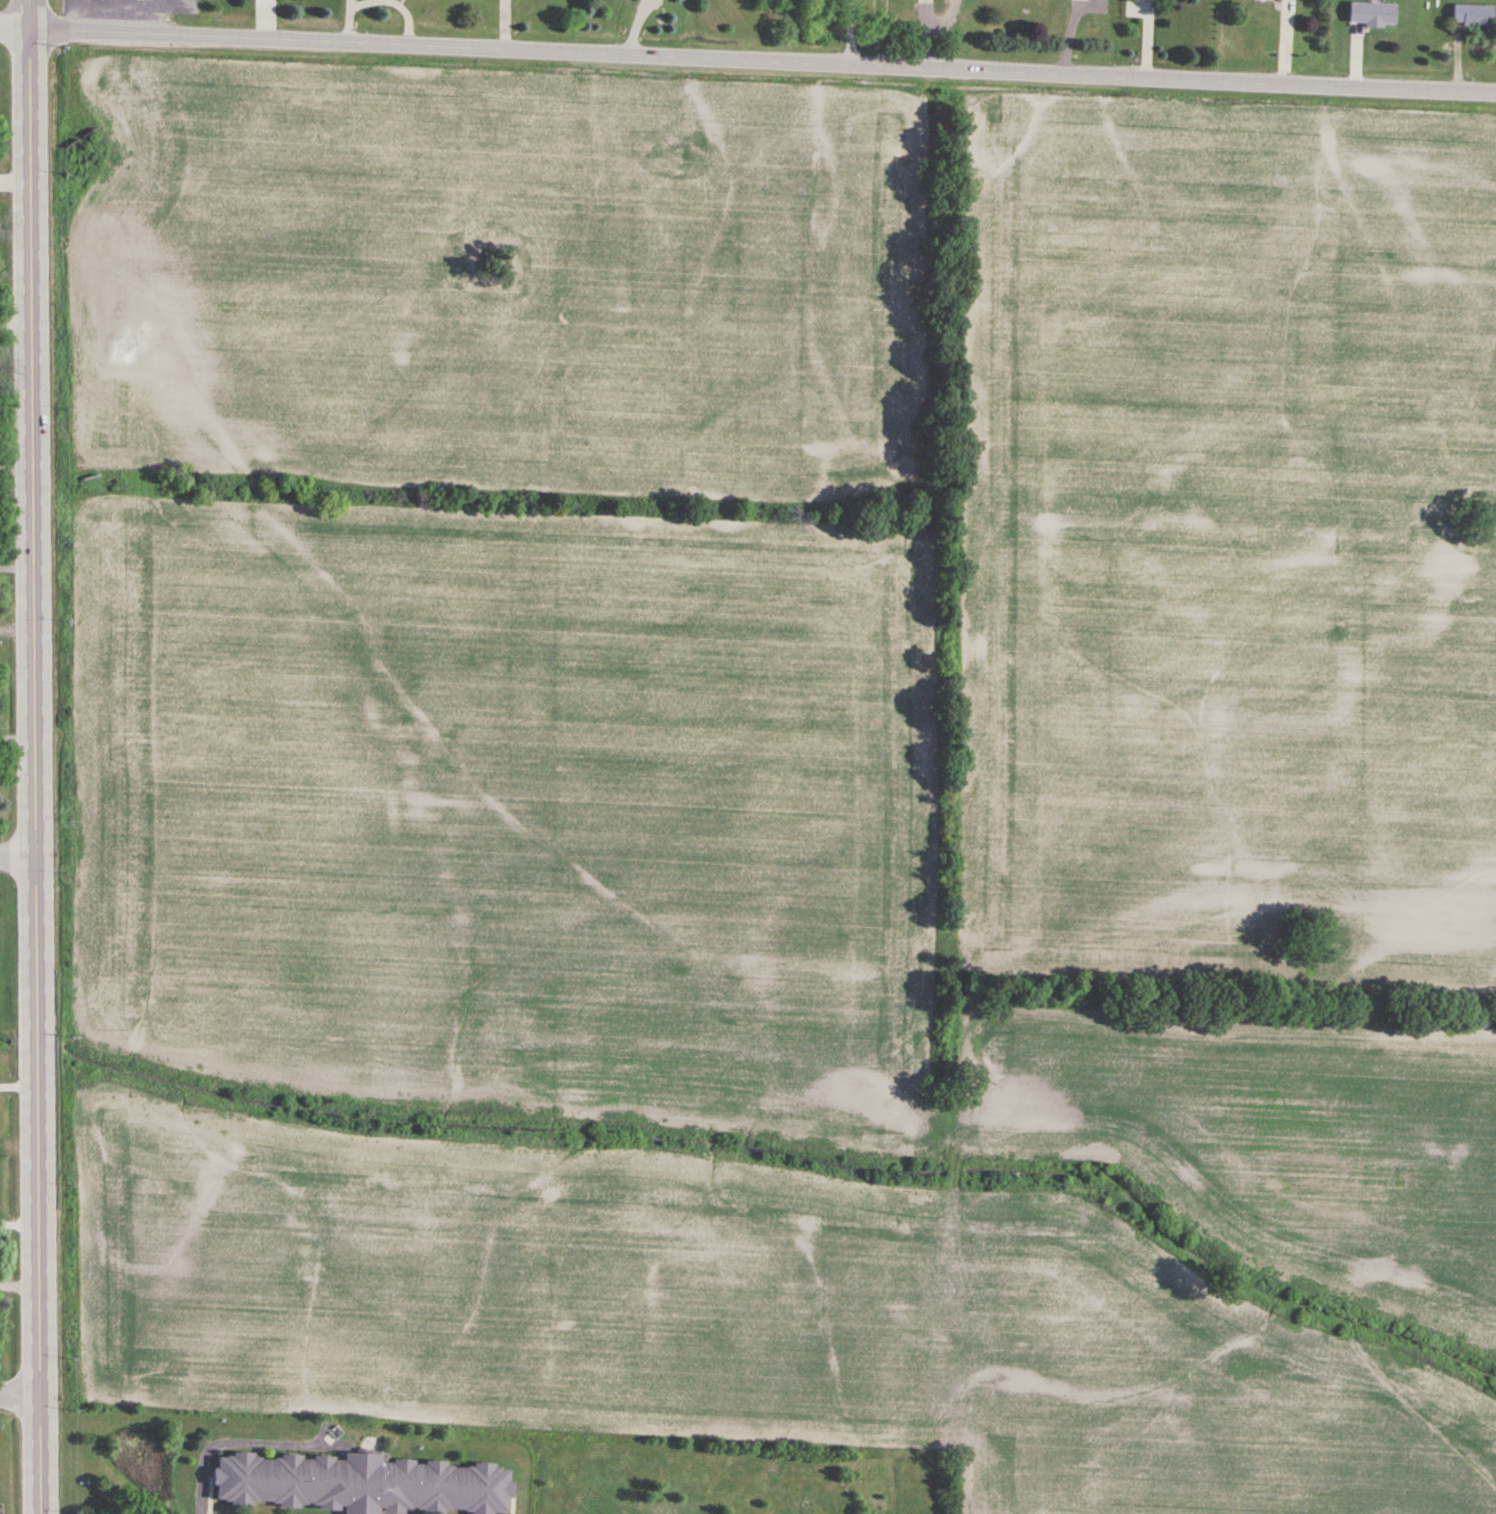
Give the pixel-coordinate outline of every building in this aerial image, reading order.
[(1396,4),(1349,2),(1348,25),(1395,26),(1396,4)] [(1492,26),(1492,5),(1453,5),(1453,26),(1492,26)] [(343,1510),(343,1513),(508,1513),(509,1472),(493,1471),(494,1466),(388,1464),(388,1459),(214,1456),(213,1507),(343,1510)]
